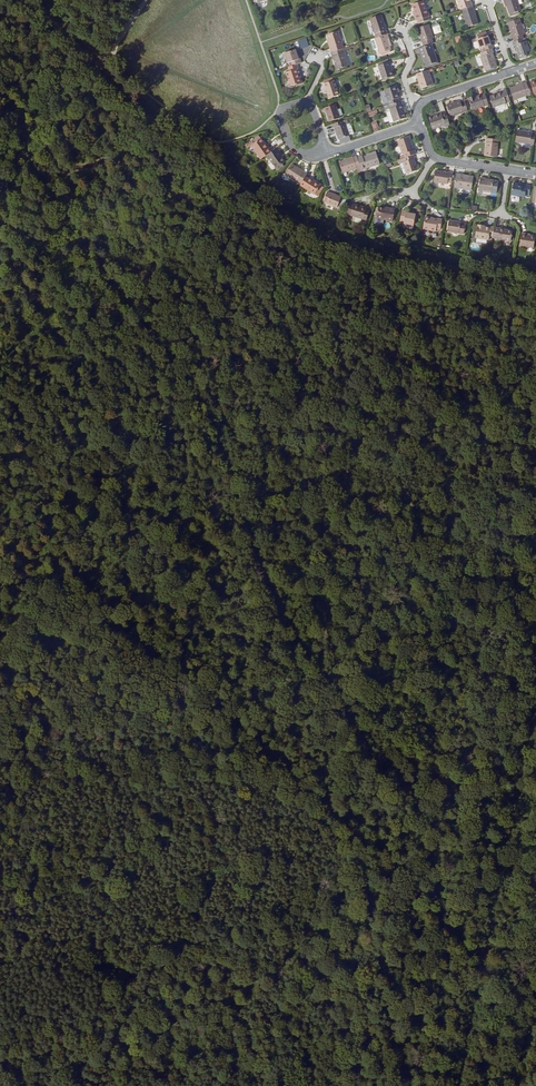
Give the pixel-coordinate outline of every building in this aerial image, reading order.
[(461,10),(472,6),(470,0),(457,0),(460,10),(461,10)] [(517,0),(505,0),(510,14),(521,11),(517,0)] [(423,1),(413,5),(416,15),(414,15),(416,21),(418,20),(419,24),(430,20),(429,17),(427,10),(426,10),(423,1)] [(478,24),(472,6),(461,10),(468,28),(478,24)] [(370,19),(376,38),(387,34),(381,15),(370,19)] [(520,19),(508,23),(514,42),(523,39),(522,36),(524,35),(520,19)] [(433,39),(428,25),(418,29),(424,48),(431,45),(433,44),(432,39),(433,39)] [(344,49),(338,31),(327,35),(332,53),(343,49),(344,49)] [(387,34),(376,38),(375,38),(378,49),(380,54),(381,53),(390,50),(391,50),(390,47),(387,39),(389,39),(387,34)] [(479,40),(477,40),(481,53),(492,49),(493,49),(492,45),(491,46),(488,36),(487,36),(479,40)] [(306,38),(298,40),(301,49),(309,46),(306,38)] [(530,56),(526,42),(524,43),(523,39),(514,42),(513,43),(514,46),(515,45),(520,60),(530,56)] [(431,45),(424,48),(419,50),(420,54),(421,53),(425,65),(436,61),(431,45)] [(343,49),(332,53),(331,53),(337,70),(348,66),(343,49)] [(492,49),(481,53),(482,57),(481,58),(485,71),(496,68),(492,54),(493,53),(492,49)] [(290,67),(297,65),(302,63),(300,59),(299,60),(295,50),(284,54),(287,63),(289,63),(290,67)] [(390,63),(389,63),(379,66),(378,67),(383,80),(393,77),(390,68),(391,67),(390,63)] [(299,69),(297,65),(290,67),(287,68),(288,72),(286,73),(291,87),(302,83),(299,74),(298,75),(296,69),(299,69)] [(433,85),(428,71),(416,75),(421,89),(433,85)] [(334,81),(324,84),(329,98),(338,95),(334,81)] [(531,96),(527,85),(511,90),(514,101),(531,96)] [(389,106),(399,103),(398,100),(400,99),(396,87),(384,91),(389,106)] [(510,102),(506,90),(502,91),(502,93),(490,97),(493,107),(510,102)] [(472,110),(488,105),(485,94),(476,97),(475,96),(468,98),(472,110)] [(451,116),(467,111),(464,102),(461,103),(460,101),(447,105),(451,116)] [(401,102),(399,103),(389,106),(385,108),(386,110),(390,109),(394,122),(406,118),(401,102)] [(329,122),(340,118),(335,105),(325,108),(329,122)] [(376,111),(370,112),(369,106),(366,106),(368,117),(377,116),(376,111)] [(450,126),(446,114),(442,115),(441,113),(428,118),(432,130),(445,125),(446,127),(450,126)] [(333,129),(335,129),(338,141),(349,137),(344,121),(332,125),(333,129)] [(535,137),(535,136),(533,135),(533,134),(518,131),(516,142),(535,145),(535,137)] [(266,156),(272,151),(270,147),(269,148),(262,138),(258,141),(256,137),(250,142),(262,158),(266,156)] [(405,158),(413,155),(416,154),(415,150),(413,151),(409,137),(398,141),(402,154),(404,154),(405,158)] [(487,156),(497,157),(499,140),(488,139),(487,156)] [(276,148),(272,151),(266,156),(269,160),(269,159),(276,169),(285,162),(282,158),(283,157),(276,148)] [(380,164),(376,153),(363,158),(362,156),(357,157),(360,168),(361,169),(366,167),(366,168),(380,164)] [(413,155),(405,158),(404,158),(398,160),(399,164),(403,162),(407,174),(418,170),(413,155)] [(339,162),(343,173),(360,168),(357,157),(357,156),(339,162)] [(301,184),(305,177),(307,174),(292,165),(286,175),(301,184)] [(452,184),(454,173),(437,170),(435,181),(452,184)] [(473,189),(475,177),(469,176),(468,177),(461,176),(462,175),(457,174),(455,186),(473,189)] [(305,177),(301,184),(300,185),(315,194),(318,195),(323,188),(320,186),(320,185),(313,181),(312,181),(305,177)] [(480,190),(492,192),(492,193),(497,194),(499,182),(495,181),(486,179),(486,178),(482,178),(480,190)] [(525,194),(529,194),(531,186),(526,185),(526,187),(521,186),(521,187),(518,186),(518,184),(513,183),(512,195),(525,197),(525,194)] [(326,201),(336,206),(341,196),(328,189),(324,197),(327,199),(326,201)] [(347,214),(352,215),(355,205),(351,203),(347,214)] [(367,220),(370,211),(366,210),(367,208),(355,205),(352,215),(367,220)] [(392,221),(395,209),(390,209),(390,210),(378,208),(376,219),(392,221)] [(404,224),(414,226),(416,215),(407,213),(407,212),(402,211),(400,222),(404,223),(404,224)] [(436,232),(437,230),(441,231),(443,220),(438,220),(431,219),(431,218),(426,217),(424,230),(436,232)] [(466,226),(461,225),(461,223),(450,221),(448,232),(464,235),(466,226)] [(489,239),(493,240),(495,228),(491,227),(491,229),(484,227),(484,226),(479,225),(478,227),(476,238),(489,240),(489,239)] [(495,228),(493,240),(493,241),(510,244),(513,232),(501,230),(501,229),(495,228)] [(520,246),(533,248),(535,237),(526,235),(526,234),(522,233),(520,246)]
